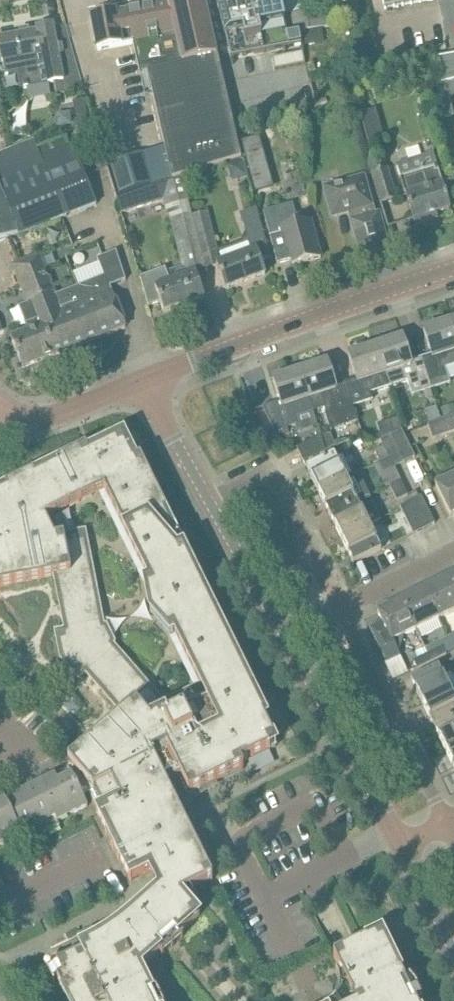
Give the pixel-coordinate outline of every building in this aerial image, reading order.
[(203,0),(182,0),(116,13),(92,17),(98,50),(133,44),(141,75),(148,74),(173,179),(238,159),(217,55),(215,56),(203,0)] [(231,58),(302,45),(300,34),(288,36),(281,0),(216,0),(231,58)] [(288,35),(308,31),(304,12),(294,14),(292,6),(321,0),(281,0),(288,35)] [(385,9),(434,0),(383,0),(385,9)] [(66,25),(53,27),(53,25),(37,28),(38,31),(0,38),(0,46),(6,75),(20,73),(23,86),(24,85),(24,89),(47,84),(47,85),(61,82),(64,94),(84,90),(66,25)] [(303,53),(295,54),(298,66),(305,64),(303,53)] [(295,54),(288,56),(290,67),(298,66),(295,54)] [(288,56),(280,57),(283,69),(290,67),(288,56)] [(437,59),(442,85),(453,83),(453,56),(437,59)] [(280,57),(273,59),(275,70),(283,69),(280,57)] [(442,85),(436,87),(445,119),(453,117),(449,98),(452,98),(453,95),(453,83),(442,85)] [(84,100),(73,102),(79,137),(90,134),(84,100)] [(259,125),(242,129),(254,179),(269,175),(264,154),(266,154),(259,125)] [(0,182),(0,186),(20,236),(99,205),(74,143),(71,144),(69,137),(39,149),(44,165),(0,182)] [(406,195),(415,224),(431,220),(430,215),(451,209),(447,197),(453,195),(453,182),(444,185),(433,152),(396,163),(406,195)] [(142,153),(110,163),(120,194),(151,185),(142,153)] [(244,158),(226,163),(231,179),(249,174),(248,173),(245,160),(244,158)] [(387,168),(372,172),(382,204),(396,200),(387,168)] [(192,215),(193,215),(189,200),(184,178),(167,183),(167,184),(117,200),(121,214),(163,201),(166,214),(168,213),(179,254),(185,252),(200,246),(192,215)] [(353,222),(357,235),(362,254),(388,247),(379,215),(374,217),(364,179),(327,189),(334,216),(352,211),(355,222),(353,222)] [(18,235),(18,236),(20,236),(0,186),(0,242),(18,235)] [(293,203),(264,211),(264,212),(272,244),(278,264),(292,260),(293,266),(321,258),(316,239),(312,223),(309,212),(296,215),(293,203)] [(240,214),(255,251),(217,266),(226,289),(266,274),(261,261),(270,258),(256,208),(240,214)] [(214,240),(206,212),(193,215),(192,215),(200,246),(214,240)] [(126,327),(110,286),(125,280),(117,253),(99,260),(106,278),(80,289),(85,301),(99,337),(126,327)] [(54,294),(39,256),(14,265),(28,303),(33,301),(33,302),(53,294),(54,294)] [(166,267),(140,277),(149,307),(161,302),(164,312),(205,297),(196,274),(172,283),(166,267)] [(99,337),(85,301),(80,289),(71,292),(54,299),(61,314),(59,314),(61,319),(50,323),(54,332),(46,335),(54,355),(99,337)] [(46,335),(54,332),(50,323),(61,319),(59,314),(61,314),(54,299),(53,294),(33,302),(42,325),(11,337),(23,367),(54,355),(46,335)] [(450,322),(424,331),(432,356),(420,360),(430,390),(451,384),(446,369),(453,366),(453,335),(450,322)] [(420,360),(411,363),(403,338),(374,347),(388,389),(408,382),(412,396),(430,390),(420,360)] [(357,381),(345,385),(357,421),(359,420),(355,408),(372,403),(369,395),(388,389),(374,347),(349,355),(357,381)] [(300,371),(313,413),(326,409),(327,414),(326,414),(331,430),(357,421),(345,385),(336,388),(328,362),(300,371)] [(280,402),(262,407),(277,436),(289,432),(288,428),(294,426),(297,425),(295,419),(313,413),(300,371),(273,380),(280,402)] [(441,409),(444,418),(451,416),(453,415),(453,406),(453,405),(441,409)] [(436,408),(425,412),(428,423),(439,419),(436,408)] [(428,423),(433,439),(453,432),(453,415),(451,416),(444,418),(439,419),(428,423)] [(398,419),(392,421),(396,434),(401,431),(402,431),(398,419)] [(396,434),(390,437),(403,465),(415,459),(401,431),(396,434)] [(55,576),(66,631),(58,633),(62,648),(67,648),(73,661),(69,664),(80,677),(86,671),(123,714),(70,761),(68,762),(70,764),(67,767),(68,770),(52,778),(37,785),(29,789),(5,801),(4,799),(0,801),(0,849),(5,847),(1,839),(18,831),(21,835),(55,818),(57,822),(88,807),(83,798),(89,795),(98,813),(97,813),(107,833),(106,834),(107,836),(119,862),(121,862),(130,882),(151,872),(153,878),(160,890),(143,905),(133,914),(121,924),(108,933),(95,941),(81,948),(82,952),(60,963),(58,960),(60,960),(59,958),(45,965),(54,983),(55,982),(54,981),(58,979),(68,1000),(162,1000),(156,989),(155,989),(155,990),(152,992),(141,969),(160,952),(162,955),(163,956),(184,938),(183,937),(182,937),(180,935),(200,917),(192,908),(182,896),(188,893),(190,892),(191,891),(211,882),(214,880),(212,878),(201,855),(180,812),(197,797),(195,793),(244,768),(242,764),(278,747),(274,740),(265,721),(269,719),(257,695),(243,664),(241,665),(229,642),(231,641),(230,639),(228,640),(217,616),(218,615),(217,612),(215,613),(204,590),(206,589),(204,586),(202,587),(191,564),(193,563),(192,561),(190,562),(178,538),(180,537),(179,535),(177,536),(165,512),(168,511),(141,457),(137,459),(128,441),(127,441),(126,438),(120,436),(117,438),(117,437),(94,448),(94,449),(89,451),(86,447),(58,461),(59,463),(35,474),(34,472),(6,486),(7,488),(0,491),(0,587),(55,576)] [(327,450),(322,436),(297,449),(304,462),(327,450)] [(380,442),(388,458),(393,469),(403,465),(390,437),(380,442)] [(307,468),(319,492),(346,479),(335,454),(307,468)] [(393,469),(388,458),(378,463),(383,475),(393,469)] [(346,479),(319,492),(331,517),(371,497),(359,473),(346,479)] [(453,515),(453,478),(437,486),(451,516),(453,515)] [(401,480),(389,485),(397,501),(408,496),(401,480)] [(331,517),(342,540),(370,527),(370,526),(382,520),(371,497),(331,517)] [(421,498),(410,503),(424,530),(434,525),(421,498)] [(410,503),(400,509),(413,536),(424,530),(410,503)] [(370,527),(342,540),(354,564),(382,550),(370,527)] [(424,590),(438,619),(453,612),(453,591),(448,578),(424,590)] [(424,590),(400,601),(415,631),(438,619),(424,590)] [(383,623),(371,628),(388,662),(401,656),(394,642),(415,631),(400,601),(378,612),(383,623)] [(430,663),(447,654),(443,647),(426,656),(430,663)] [(418,668),(430,663),(426,656),(415,661),(418,668)] [(423,704),(453,689),(453,677),(452,672),(444,676),(439,666),(411,680),(423,704)] [(435,728),(453,719),(453,689),(423,704),(435,728)] [(446,751),(453,747),(453,719),(435,728),(446,751)] [(421,999),(421,996),(420,993),(419,990),(417,988),(416,985),(414,983),(412,981),(409,979),(409,980),(409,981),(406,982),(382,934),(358,946),(357,947),(335,957),(334,958),(341,972),(336,974),(337,976),(338,978),(339,980),(339,982),(340,984),(340,986),(340,987),(341,987),(344,987),(347,985),(352,995),(340,1000),(422,1000),(421,999)]
